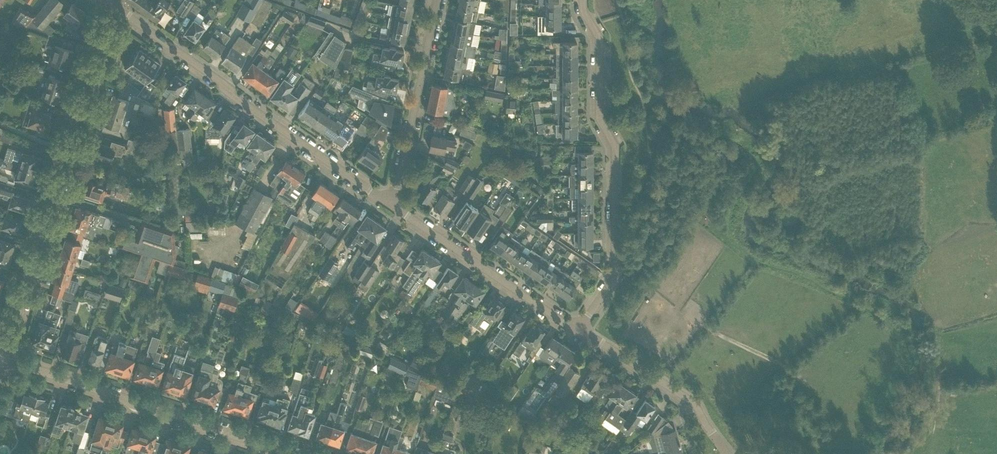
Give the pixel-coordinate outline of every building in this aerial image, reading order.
[(36,15),(27,26),(28,27),(50,35),(55,30),(47,23),(58,10),(64,13),(64,14),(70,18),(66,23),(76,29),(82,20),(81,18),(85,12),(72,3),(68,8),(63,4),(59,0),(49,0),(36,15)] [(137,9),(144,0),(125,0),(137,9)] [(137,9),(156,22),(170,3),(165,0),(159,0),(156,5),(148,0),(144,0),(137,9)] [(175,9),(185,16),(186,15),(192,6),(194,3),(195,2),(193,0),(181,0),(175,9)] [(252,0),(244,0),(236,14),(243,17),(249,7),(249,6),(252,0)] [(243,17),(259,25),(272,2),(268,0),(252,0),(249,6),(249,7),(243,17)] [(294,6),(298,8),(305,10),(307,5),(300,3),(299,0),(296,0),(294,6)] [(458,7),(478,11),(483,12),(486,1),(481,0),(459,0),(459,2),(457,1),(456,7),(458,7)] [(192,6),(186,15),(193,20),(194,18),(198,12),(201,8),(194,3),(192,6)] [(412,8),(398,5),(392,4),(390,15),(409,19),(412,8)] [(501,4),(499,15),(508,16),(509,4),(503,4),(501,4)] [(544,13),(546,14),(546,15),(560,15),(560,4),(546,4),(546,7),(544,8),(544,13)] [(307,5),(305,10),(312,13),(314,8),(307,5)] [(27,26),(36,15),(20,7),(10,22),(27,26)] [(458,7),(455,19),(476,23),(478,11),(458,7)] [(190,24),(184,32),(195,40),(201,31),(202,29),(204,31),(213,19),(217,13),(210,8),(206,14),(204,16),(200,23),(194,18),(193,20),(190,24)] [(281,16),(291,22),(295,15),(285,9),(281,16)] [(305,22),(305,21),(310,15),(303,12),(298,18),(305,22)] [(327,19),(339,23),(340,18),(329,14),(327,19)] [(305,21),(305,22),(305,23),(322,29),(325,21),(310,15),(305,21)] [(350,27),(353,20),(341,15),(340,18),(339,23),(350,27)] [(390,15),(387,26),(407,30),(409,19),(390,15)] [(538,15),(538,34),(552,35),(552,27),(560,27),(560,15),(546,15),(538,15)] [(455,19),(453,30),(473,34),(476,23),(455,19)] [(387,26),(386,33),(380,32),(379,37),(405,43),(407,30),(387,26)] [(217,27),(209,38),(203,46),(216,56),(230,36),(217,27)] [(506,27),(502,27),(499,27),(498,38),(506,38),(506,27)] [(330,30),(314,54),(316,56),(318,54),(320,55),(319,56),(334,66),(334,67),(335,67),(346,41),(345,40),(345,41),(334,34),(333,35),(331,34),(333,31),(330,30)] [(453,30),(451,42),(471,45),(473,34),(453,30)] [(62,39),(53,36),(48,34),(44,48),(52,51),(49,61),(67,67),(70,57),(71,58),(73,50),(60,46),(62,39)] [(240,34),(228,52),(222,60),(236,70),(244,58),(248,52),(252,54),(262,39),(257,35),(252,43),(240,34)] [(448,47),(447,53),(469,57),(474,58),(476,46),(471,45),(451,42),(450,47),(448,47)] [(576,53),(576,42),(553,42),(553,47),(556,47),(556,53),(576,53)] [(279,43),(272,52),(251,81),(259,87),(269,74),(266,71),(284,46),(279,43)] [(396,47),(389,46),(389,48),(382,46),(381,54),(373,52),(371,64),(371,65),(381,67),(391,69),(392,62),(394,60),(396,62),(401,63),(401,61),(403,61),(404,55),(403,55),(404,51),(395,49),(396,47)] [(344,48),(339,59),(350,61),(353,49),(345,47),(344,48)] [(145,83),(136,95),(151,101),(157,86),(148,80),(160,63),(139,48),(125,68),(145,83)] [(259,53),(249,67),(243,75),(251,81),(272,52),(267,48),(262,55),(259,53)] [(505,51),(501,51),(495,50),(494,57),(501,58),(505,58),(505,51)] [(469,57),(447,53),(446,58),(447,58),(446,64),(470,69),(473,70),(476,59),(474,58),(469,57)] [(576,53),(556,53),(556,65),(576,65),(576,53)] [(350,61),(339,59),(336,66),(349,68),(350,61)] [(487,70),(497,72),(499,62),(489,61),(487,70)] [(470,69),(446,64),(444,76),(462,80),(464,72),(469,74),(470,69)] [(576,65),(556,65),(556,77),(576,77),(576,65)] [(273,76),(269,74),(259,87),(268,93),(277,80),(278,81),(285,71),(280,66),(273,76)] [(60,72),(51,69),(47,68),(45,74),(49,76),(42,96),(57,101),(64,80),(58,78),(60,72)] [(276,89),(270,97),(279,103),(288,90),(289,90),(300,74),(290,68),(279,84),(276,89)] [(175,74),(170,82),(167,86),(172,90),(164,101),(169,104),(185,81),(175,74)] [(390,75),(384,74),(383,76),(377,74),(375,82),(368,80),(366,90),(381,96),(385,97),(387,90),(389,88),(391,90),(395,91),(396,89),(397,89),(398,83),(397,83),(398,79),(390,77),(390,75)] [(505,75),(500,74),(497,74),(494,87),(504,89),(505,75)] [(293,93),(289,90),(288,90),(279,103),(293,113),(314,83),(304,76),(293,93)] [(576,77),(556,77),(552,77),(552,82),(556,82),(556,89),(576,89),(576,77)] [(451,87),(432,83),(427,110),(449,114),(450,109),(455,106),(451,87)] [(388,99),(352,85),(348,91),(355,94),(354,96),(366,101),(364,107),(389,121),(390,118),(392,118),(394,111),(391,111),(393,104),(387,103),(388,99)] [(317,87),(313,93),(320,98),(324,92),(317,87)] [(195,88),(189,96),(186,101),(191,105),(184,113),(189,117),(204,95),(195,88)] [(112,95),(108,107),(125,112),(126,108),(132,110),(133,108),(135,102),(131,100),(133,94),(120,89),(118,96),(112,95)] [(501,101),(503,93),(485,89),(484,97),(501,101)] [(576,89),(556,89),(556,99),(562,99),(576,99),(576,89)] [(204,95),(189,117),(194,120),(200,111),(205,114),(204,117),(209,120),(212,115),(215,110),(211,107),(214,102),(204,95)] [(515,97),(507,97),(506,111),(514,111),(515,97)] [(309,98),(298,115),(320,131),(332,114),(309,98)] [(562,99),(556,99),(556,112),(557,112),(562,112),(576,112),(576,99),(562,99)] [(31,101),(26,114),(24,122),(38,127),(36,133),(46,136),(51,121),(47,120),(49,113),(43,111),(45,105),(31,101)] [(104,124),(102,130),(112,133),(116,135),(116,136),(128,139),(130,131),(125,130),(130,115),(132,110),(126,108),(125,112),(108,107),(103,123),(104,124)] [(179,148),(176,130),(174,108),(164,109),(165,119),(170,188),(173,214),(185,213),(180,165),(180,158),(179,148)] [(212,115),(209,120),(206,125),(205,138),(218,138),(224,130),(230,122),(234,116),(224,109),(217,119),(212,115)] [(558,117),(558,124),(562,124),(576,124),(576,112),(562,112),(557,112),(556,112),(554,112),(554,117),(558,117)] [(344,122),(332,114),(320,131),(332,139),(344,122)] [(367,115),(355,131),(364,137),(370,128),(369,127),(371,124),(372,124),(375,120),(367,115)] [(348,117),(344,122),(332,139),(341,145),(353,129),(348,125),(352,120),(348,117)] [(461,125),(462,126),(477,131),(479,132),(482,123),(464,117),(461,125)] [(230,122),(224,130),(227,132),(233,123),(230,122)] [(230,132),(225,140),(224,148),(230,152),(239,139),(245,143),(254,130),(243,123),(235,135),(230,132)] [(380,125),(373,135),(378,139),(385,140),(388,127),(385,126),(381,124),(380,125)] [(576,124),(562,124),(558,124),(555,124),(555,136),(576,136),(576,124)] [(430,144),(429,149),(444,152),(446,138),(448,129),(434,125),(430,144)] [(189,128),(176,130),(179,148),(191,147),(189,128)] [(256,132),(251,140),(247,145),(251,148),(240,163),(245,167),(265,138),(262,136),(262,133),(259,131),(257,132),(256,132)] [(14,137),(2,132),(0,138),(0,139),(11,144),(14,137)] [(97,141),(93,154),(102,157),(102,159),(103,162),(105,163),(107,163),(109,162),(111,160),(113,151),(121,154),(123,149),(125,150),(126,148),(135,151),(134,157),(138,158),(142,147),(137,146),(139,142),(128,139),(127,144),(107,138),(106,143),(97,141)] [(274,144),(265,138),(245,167),(250,170),(261,155),(265,158),(274,144)] [(359,155),(358,157),(362,159),(374,168),(382,156),(372,149),(374,145),(369,141),(364,148),(359,155)] [(590,145),(580,145),(574,145),(574,152),(578,152),(578,162),(578,163),(592,163),(592,151),(590,151),(590,145)] [(192,157),(191,147),(179,148),(180,158),(192,157)] [(536,150),(526,147),(525,152),(534,155),(536,150)] [(40,157),(30,154),(11,148),(9,154),(21,158),(19,164),(36,170),(36,169),(38,168),(39,164),(38,163),(40,157)] [(6,160),(0,158),(0,167),(2,166),(17,171),(15,177),(31,182),(31,180),(33,179),(36,170),(19,164),(6,160)] [(448,158),(445,163),(454,168),(457,162),(448,158)] [(499,167),(505,171),(511,161),(505,158),(499,167)] [(286,159),(280,168),(270,183),(274,186),(274,187),(278,191),(295,166),(286,159)] [(506,171),(511,175),(517,166),(511,162),(506,171)] [(578,162),(574,162),(571,162),(571,165),(569,168),(569,171),(571,174),(571,175),(578,175),(592,174),(592,163),(578,163),(578,162)] [(266,165),(261,163),(254,177),(258,179),(266,165)] [(454,168),(445,163),(442,169),(451,173),(454,168)] [(198,166),(200,176),(203,178),(207,178),(206,165),(198,166)] [(295,166),(278,191),(282,193),(284,194),(292,182),(296,185),(305,172),(295,166)] [(432,169),(420,186),(421,187),(416,195),(426,202),(429,198),(434,202),(443,188),(437,184),(435,188),(430,184),(438,173),(432,169)] [(466,193),(475,178),(468,174),(459,189),(466,193)] [(578,175),(571,175),(568,175),(568,187),(578,187),(578,186),(592,186),(592,174),(578,175)] [(245,179),(240,176),(235,186),(241,189),(245,179)] [(475,178),(466,193),(472,197),(483,181),(477,176),(475,178)] [(106,185),(95,182),(85,179),(81,193),(101,200),(104,193),(115,196),(116,195),(126,198),(130,187),(108,180),(106,185)] [(11,199),(9,205),(25,210),(25,208),(26,207),(27,205),(27,203),(28,198),(21,195),(22,193),(14,190),(15,186),(5,182),(0,181),(0,195),(11,199)] [(308,209),(308,210),(306,213),(308,214),(307,216),(309,217),(329,189),(320,182),(312,195),(316,197),(308,209)] [(448,184),(438,198),(433,206),(445,214),(458,195),(453,192),(455,189),(448,184)] [(537,184),(534,190),(540,194),(543,188),(537,184)] [(578,197),(578,198),(592,198),(592,186),(578,186),(578,187),(578,197)] [(278,191),(274,187),(270,193),(274,197),(275,195),(278,191)] [(237,221),(236,222),(254,231),(272,197),(254,188),(240,215),(237,221)] [(329,189),(309,217),(313,220),(316,215),(317,216),(325,204),(329,207),(338,195),(329,189)] [(506,191),(499,201),(505,206),(506,204),(509,200),(510,201),(513,196),(506,191)] [(296,197),(290,209),(298,213),(304,200),(296,197)] [(337,224),(351,204),(342,197),(333,210),(337,213),(332,221),(337,224)] [(592,198),(578,198),(572,198),(572,209),(578,209),(592,210),(592,198)] [(465,202),(459,212),(453,220),(465,228),(477,210),(465,202)] [(500,203),(494,211),(499,215),(505,206),(500,203)] [(351,204),(337,224),(342,228),(348,220),(352,223),(361,211),(351,204)] [(499,215),(498,217),(504,221),(512,208),(506,204),(505,206),(499,215)] [(483,205),(467,229),(478,237),(489,220),(494,224),(498,217),(491,212),(492,211),(483,205)] [(97,225),(102,226),(106,216),(76,206),(73,217),(97,225)] [(578,209),(578,216),(572,216),(572,221),(578,221),(592,221),(592,210),(578,209)] [(0,210),(0,219),(4,220),(2,226),(17,231),(21,219),(10,215),(11,214),(0,210)] [(237,221),(240,215),(233,212),(230,217),(237,221)] [(291,213),(285,225),(290,227),(296,215),(291,213)] [(356,226),(344,242),(351,247),(355,242),(356,240),(361,244),(362,242),(367,234),(376,221),(367,214),(358,227),(356,226)] [(73,228),(71,234),(82,238),(83,237),(92,240),(95,231),(100,233),(102,226),(97,225),(73,217),(70,227),(73,228)] [(162,217),(160,226),(169,229),(172,221),(162,217)] [(528,222),(523,218),(519,223),(525,227),(528,222)] [(124,232),(121,242),(120,246),(138,252),(129,277),(146,282),(153,264),(154,258),(161,260),(169,263),(173,264),(175,258),(179,245),(175,243),(174,230),(169,229),(160,226),(153,223),(143,220),(139,231),(137,237),(124,232)] [(362,242),(361,244),(366,247),(361,254),(368,258),(379,242),(377,240),(386,227),(376,221),(367,234),(362,242)] [(592,221),(578,221),(578,233),(592,233),(592,221)] [(294,222),(264,280),(284,290),(313,232),(294,222)] [(495,232),(498,233),(490,245),(500,252),(511,236),(513,233),(500,225),(495,232)] [(539,236),(542,232),(536,227),(533,232),(539,236)] [(324,243),(331,234),(325,230),(319,240),(324,243)] [(565,235),(561,232),(557,230),(553,236),(561,241),(565,235)] [(542,232),(539,236),(544,240),(547,235),(542,232)] [(573,233),(573,245),(573,246),(578,246),(578,245),(592,245),(592,233),(578,233),(573,233)] [(65,238),(61,251),(76,256),(82,238),(71,234),(69,240),(65,238)] [(331,234),(324,243),(329,247),(336,237),(331,234)] [(402,250),(406,244),(402,242),(403,240),(394,234),(386,247),(390,250),(382,262),(397,271),(405,258),(396,252),(398,248),(402,250)] [(511,236),(500,252),(510,258),(518,247),(521,242),(511,236)] [(11,254),(14,243),(0,238),(0,251),(11,254)] [(558,249),(561,245),(555,241),(552,245),(558,249)] [(521,242),(518,247),(510,258),(520,265),(528,254),(522,249),(525,245),(521,242)] [(561,245),(558,249),(564,253),(567,249),(561,245)] [(422,248),(413,261),(410,259),(402,270),(409,275),(402,285),(408,289),(415,279),(431,255),(422,248)] [(7,265),(11,254),(0,251),(0,263),(7,265)] [(56,265),(72,270),(76,256),(61,251),(56,265)] [(528,254),(520,265),(530,272),(537,260),(541,255),(535,251),(532,257),(528,254)] [(577,262),(580,258),(574,254),(571,258),(577,262)] [(431,273),(430,276),(438,281),(443,273),(436,267),(440,261),(431,255),(415,279),(408,289),(403,296),(408,300),(428,271),(431,273)] [(546,259),(541,255),(537,260),(530,272),(539,278),(547,267),(542,264),(546,259)] [(337,263),(329,257),(318,274),(326,279),(337,263)] [(192,262),(175,258),(173,264),(191,268),(193,263),(192,263),(192,262)] [(580,258),(577,262),(583,266),(586,262),(580,258)] [(169,263),(161,260),(157,271),(165,274),(166,273),(169,263)] [(362,279),(371,266),(364,261),(355,275),(362,279)] [(539,278),(549,284),(556,273),(560,268),(550,261),(547,267),(539,278)] [(600,271),(586,262),(583,266),(597,276),(600,271)] [(173,264),(169,263),(166,273),(180,278),(183,268),(173,264)] [(56,281),(54,287),(66,290),(65,292),(74,295),(79,281),(69,278),(72,270),(56,265),(52,280),(56,281)] [(226,282),(232,284),(237,273),(215,266),(211,277),(212,277),(226,282)] [(371,266),(362,279),(359,284),(358,286),(364,290),(367,284),(368,285),(377,270),(371,266)] [(443,273),(438,281),(423,303),(424,304),(421,309),(426,312),(429,308),(428,306),(444,282),(449,286),(458,273),(448,266),(443,273)] [(195,280),(198,272),(186,268),(184,276),(195,280)] [(556,273),(549,284),(558,291),(566,280),(561,276),(564,271),(563,270),(560,268),(556,273)] [(400,284),(405,276),(398,272),(393,279),(400,284)] [(198,273),(194,283),(208,288),(211,277),(198,273)] [(569,274),(566,280),(558,291),(568,298),(579,281),(569,274)] [(242,275),(238,284),(254,292),(258,283),(242,275)] [(355,275),(352,279),(359,284),(362,279),(355,275)] [(226,282),(212,277),(208,288),(222,293),(226,282)] [(453,303),(453,304),(446,315),(451,318),(454,314),(458,307),(473,283),(463,277),(455,289),(460,293),(453,303)] [(232,284),(226,282),(222,293),(230,296),(234,285),(232,284)] [(483,290),(473,283),(458,307),(454,314),(458,317),(463,310),(470,300),(475,303),(483,290)] [(108,284),(106,290),(112,292),(110,297),(119,300),(123,289),(108,284)] [(66,290),(54,287),(52,294),(59,296),(60,296),(61,297),(63,297),(64,295),(65,292),(66,290)] [(230,296),(222,293),(218,305),(234,310),(238,298),(230,296)] [(59,296),(52,294),(50,303),(56,305),(59,296)] [(96,294),(94,301),(100,303),(102,296),(96,294)] [(290,297),(285,306),(291,310),(297,302),(290,297)] [(484,301),(472,318),(470,322),(476,326),(481,318),(490,324),(504,304),(494,297),(488,305),(484,301)] [(264,299),(260,310),(267,312),(270,303),(271,302),(264,299)] [(72,300),(69,308),(75,310),(78,302),(72,300)] [(267,312),(269,313),(277,316),(279,309),(280,307),(270,303),(267,312)] [(299,303),(295,310),(300,314),(305,307),(299,303)] [(69,308),(65,320),(71,323),(76,310),(75,310),(69,308)] [(39,321),(32,342),(33,342),(33,343),(38,345),(39,344),(42,345),(54,311),(48,309),(43,322),(39,321)] [(511,315),(506,322),(501,319),(497,325),(502,328),(496,339),(504,344),(501,349),(502,349),(512,334),(508,331),(509,329),(513,332),(523,317),(513,310),(510,314),(511,315)] [(54,311),(42,345),(45,346),(45,347),(50,349),(50,348),(53,348),(60,328),(55,326),(59,313),(54,311)] [(474,314),(469,311),(462,322),(467,325),(474,314)] [(335,321),(332,329),(340,331),(343,324),(335,321)] [(356,331),(346,324),(342,331),(352,337),(356,331)] [(525,333),(516,347),(513,352),(519,356),(527,344),(531,347),(527,353),(532,357),(542,342),(538,339),(543,331),(536,326),(536,327),(532,325),(527,334),(525,333)] [(70,329),(65,343),(62,353),(75,357),(78,349),(84,351),(87,341),(74,337),(76,331),(70,329)] [(95,336),(87,360),(89,360),(89,362),(92,363),(94,362),(98,364),(99,364),(107,338),(97,335),(96,337),(95,336)] [(139,361),(137,367),(134,377),(145,381),(155,352),(160,338),(152,335),(147,351),(148,351),(144,363),(139,361)] [(552,336),(546,344),(539,355),(550,363),(555,357),(563,344),(552,336)] [(111,352),(109,358),(105,368),(117,371),(126,343),(120,341),(118,347),(112,345),(110,352),(111,352)] [(126,343),(117,371),(128,375),(131,366),(134,359),(138,347),(133,346),(126,343)] [(358,352),(371,356),(374,348),(360,343),(358,352)] [(561,361),(554,370),(556,371),(560,374),(575,352),(563,344),(555,357),(561,361)] [(437,346),(433,352),(439,356),(443,350),(437,346)] [(174,390),(183,362),(188,349),(187,349),(184,356),(174,352),(175,352),(174,351),(171,359),(170,364),(162,386),(174,390)] [(220,349),(215,361),(221,363),(225,351),(220,349)] [(162,355),(155,352),(145,381),(157,385),(164,363),(159,361),(162,355)] [(416,353),(411,361),(420,366),(425,359),(416,353)] [(404,372),(408,364),(391,356),(387,366),(403,374),(404,372)] [(259,372),(256,382),(262,384),(264,377),(270,361),(261,358),(257,371),(259,372)] [(313,366),(310,373),(316,375),(317,370),(318,368),(320,363),(321,360),(315,358),(313,366)] [(332,372),(328,382),(335,385),(344,360),(337,358),(332,372)] [(530,361),(523,372),(530,376),(537,365),(530,361)] [(185,394),(195,366),(183,362),(174,390),(185,394)] [(317,370),(316,375),(315,376),(322,378),(327,365),(320,363),(318,368),(317,370)] [(419,370),(408,364),(404,372),(411,375),(408,382),(417,386),(419,381),(423,371),(419,370)] [(200,367),(194,386),(191,396),(202,400),(212,372),(212,371),(200,367)] [(212,372),(202,400),(214,403),(216,398),(221,400),(225,387),(221,385),(222,383),(222,380),(221,378),(219,377),(218,377),(220,369),(213,367),(212,371),(212,372)] [(570,367),(561,380),(553,391),(562,397),(579,373),(570,367)] [(594,367),(584,382),(581,386),(592,394),(588,400),(592,403),(602,389),(598,386),(607,373),(599,368),(598,370),(594,367)] [(440,368),(437,373),(442,376),(445,371),(440,368)] [(477,397),(486,383),(467,370),(455,387),(477,397)] [(437,378),(423,371),(419,381),(434,388),(437,378)] [(553,391),(561,380),(553,375),(544,389),(551,394),(553,391)] [(262,384),(259,393),(264,395),(270,379),(264,377),(262,384)] [(300,380),(293,378),(289,389),(297,392),(300,380)] [(225,387),(221,400),(226,401),(224,407),(236,411),(244,382),(240,381),(239,380),(237,386),(234,385),(231,389),(225,387)] [(453,403),(459,390),(438,380),(433,394),(453,403)] [(617,380),(611,388),(607,394),(611,396),(605,405),(611,409),(626,387),(617,380)] [(244,382),(236,411),(247,415),(252,398),(254,399),(256,393),(249,391),(251,385),(244,382)] [(513,385),(504,396),(510,400),(518,389),(513,385)] [(636,394),(626,387),(611,409),(617,414),(623,405),(627,407),(636,394)] [(16,406),(13,415),(21,418),(23,419),(23,420),(26,421),(26,420),(28,420),(29,418),(37,396),(24,392),(21,401),(18,400),(16,406)] [(299,392),(288,427),(289,428),(289,429),(293,430),(293,429),(298,430),(306,405),(309,396),(299,392)] [(365,396),(358,394),(354,407),(361,410),(365,396)] [(49,400),(37,396),(29,418),(37,420),(36,423),(44,425),(47,416),(49,410),(46,409),(49,400)] [(263,396),(258,413),(260,413),(258,417),(261,419),(266,421),(267,420),(269,421),(274,405),(276,400),(263,396)] [(274,405),(269,421),(270,421),(270,422),(275,424),(276,423),(279,425),(281,420),(282,421),(288,404),(290,400),(283,397),(283,398),(277,397),(276,400),(274,405)] [(625,419),(619,429),(628,435),(641,416),(646,419),(655,406),(654,406),(654,405),(649,401),(648,402),(645,399),(636,412),(635,411),(628,421),(625,419)] [(336,413),(327,440),(332,442),(331,443),(337,445),(337,443),(339,444),(344,429),(339,427),(342,418),(341,418),(346,403),(340,401),(336,413)] [(548,423),(557,411),(546,403),(538,415),(535,418),(548,423)] [(596,406),(593,403),(586,413),(590,415),(596,406)] [(61,405),(58,414),(56,421),(55,420),(50,433),(59,436),(63,424),(69,426),(75,409),(61,405)] [(306,405),(298,430),(303,432),(302,434),(307,435),(307,434),(308,434),(315,413),(310,412),(312,406),(306,405)] [(609,412),(603,408),(597,417),(603,421),(609,412)] [(69,426),(76,428),(72,440),(80,443),(77,453),(82,453),(84,448),(87,436),(89,432),(83,430),(88,413),(75,409),(69,426)] [(530,409),(526,415),(535,418),(538,415),(530,409)] [(321,421),(316,436),(317,437),(316,438),(321,440),(322,438),(327,440),(336,413),(330,411),(326,423),(321,421)] [(660,426),(668,420),(658,413),(647,429),(652,432),(660,426)] [(619,429),(625,419),(619,415),(612,424),(619,429)] [(90,430),(87,436),(84,448),(100,453),(102,448),(111,420),(99,416),(96,426),(94,431),(90,430)] [(358,451),(366,453),(371,453),(376,440),(371,438),(375,431),(378,433),(382,421),(370,417),(368,423),(358,451)] [(111,420),(102,448),(108,450),(110,444),(120,448),(122,441),(123,440),(126,431),(121,429),(122,424),(111,420)] [(660,426),(652,432),(658,451),(669,448),(670,452),(680,450),(675,429),(672,430),(670,428),(672,426),(668,420),(660,426)] [(352,432),(351,432),(346,447),(358,451),(368,423),(363,421),(361,427),(354,425),(352,432)] [(379,453),(393,453),(400,434),(401,430),(402,429),(389,425),(383,442),(381,448),(379,453)] [(124,451),(129,453),(136,453),(144,431),(133,427),(124,451)] [(393,453),(407,453),(412,441),(406,439),(408,432),(401,430),(400,434),(393,453)] [(136,453),(152,453),(153,451),(150,450),(155,435),(144,431),(136,453)] [(444,432),(439,445),(447,448),(449,441),(454,443),(456,436),(444,432)] [(39,433),(35,447),(41,450),(43,444),(46,436),(39,433)] [(41,450),(41,452),(46,453),(52,438),(46,436),(43,444),(41,450)] [(155,452),(155,453),(173,453),(177,442),(172,440),(171,439),(169,438),(167,439),(166,438),(164,444),(159,442),(155,452)] [(173,453),(191,453),(186,453),(189,446),(187,445),(187,444),(183,443),(182,443),(177,442),(173,453)]
